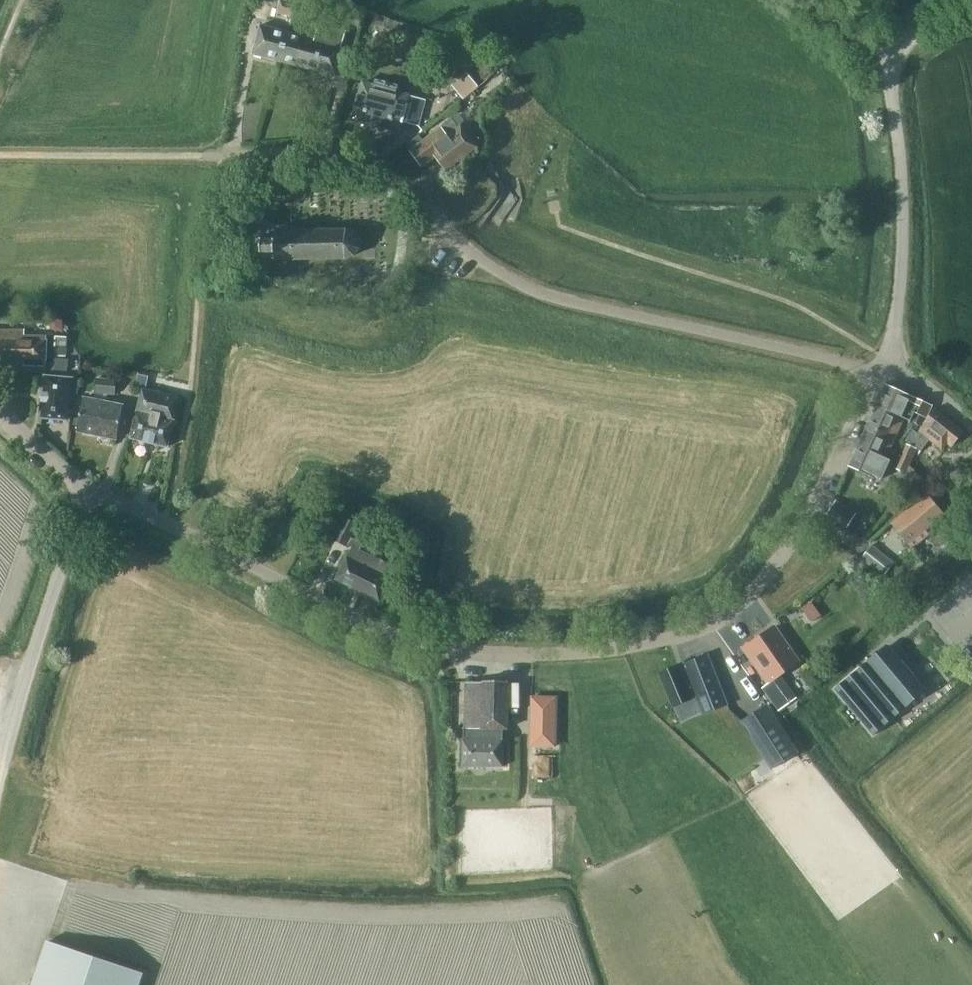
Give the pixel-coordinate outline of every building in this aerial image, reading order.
[(273,2),(263,0),(256,0),(253,16),(268,20),(273,2)] [(297,4),(282,0),(281,0),(278,12),(294,16),(297,4)] [(297,4),(294,16),(310,21),(313,8),(297,4)] [(313,55),(309,69),(337,77),(345,48),(342,47),(347,32),(319,24),(315,39),(311,54),(313,55)] [(281,61),(289,32),(261,25),(253,54),(281,61)] [(311,54),(315,39),(289,32),(281,61),(309,69),(313,55),(311,54)] [(461,75),(450,84),(462,99),(473,90),(478,86),(466,71),(461,75)] [(419,127),(426,99),(409,95),(409,94),(362,82),(352,120),(371,125),(371,126),(379,128),(380,127),(399,132),(402,122),(419,127)] [(461,130),(450,118),(439,127),(440,127),(423,140),(419,134),(407,143),(411,148),(409,150),(421,166),(436,155),(446,169),(477,147),(463,129),(461,130)] [(359,237),(358,235),(356,234),(355,232),(353,231),(351,230),(351,229),(275,229),(275,235),(261,235),(261,244),(261,253),(274,253),(274,259),(347,258),(349,257),(351,257),(354,255),(355,254),(357,252),(358,250),(359,249),(359,247),(360,246),(360,243),(360,242),(360,241),(360,239),(359,237)] [(47,336),(24,336),(24,335),(18,335),(18,330),(0,330),(0,364),(46,365),(47,336)] [(67,356),(67,336),(54,336),(53,355),(67,356)] [(56,358),(54,370),(67,372),(69,360),(56,358)] [(143,389),(146,376),(138,374),(135,387),(143,389)] [(77,395),(78,379),(73,378),(44,375),(41,418),(69,420),(71,394),(77,395)] [(115,394),(116,380),(96,379),(95,393),(115,394)] [(931,406),(886,385),(876,406),(904,418),(911,422),(914,413),(925,419),(931,406)] [(173,421),(176,409),(175,409),(178,398),(142,389),(137,412),(130,438),(168,447),(174,421),(173,421)] [(117,439),(124,405),(84,397),(77,431),(117,439)] [(885,458),(904,418),(876,406),(858,445),(885,458)] [(906,440),(916,448),(920,451),(928,439),(941,449),(946,443),(951,446),(963,431),(935,408),(924,424),(917,434),(913,430),(906,440)] [(914,413),(911,422),(921,427),(925,419),(914,413)] [(870,475),(871,474),(882,479),(891,460),(885,458),(858,445),(849,466),(870,475)] [(910,460),(899,456),(894,469),(904,473),(910,460)] [(906,473),(896,483),(907,493),(911,490),(918,485),(906,473)] [(911,549),(928,534),(925,530),(944,514),(927,493),(890,523),(911,549)] [(847,528),(855,514),(835,501),(826,514),(847,528)] [(359,550),(363,543),(350,537),(357,524),(344,518),(333,540),(346,546),(347,544),(352,547),(347,557),(336,579),(379,601),(390,578),(395,568),(359,550)] [(883,576),(893,563),(871,546),(861,558),(883,576)] [(799,661),(774,626),(756,639),(755,638),(741,647),(767,683),(761,687),(778,711),(797,698),(781,675),(799,661)] [(877,653),(833,689),(872,736),(926,690),(895,654),(894,655),(887,647),(878,655),(877,653)] [(702,714),(726,706),(727,705),(707,655),(683,664),(683,665),(678,667),(677,666),(659,673),(673,707),(696,697),(702,714)] [(507,728),(508,681),(482,681),(482,682),(465,682),(464,728),(463,728),(462,766),(503,766),(503,739),(503,728),(507,728)] [(557,747),(558,696),(530,695),(529,747),(557,747)] [(772,767),(795,752),(765,705),(742,720),(772,767)] [(142,973),(47,941),(32,984),(138,984),(142,973)]
